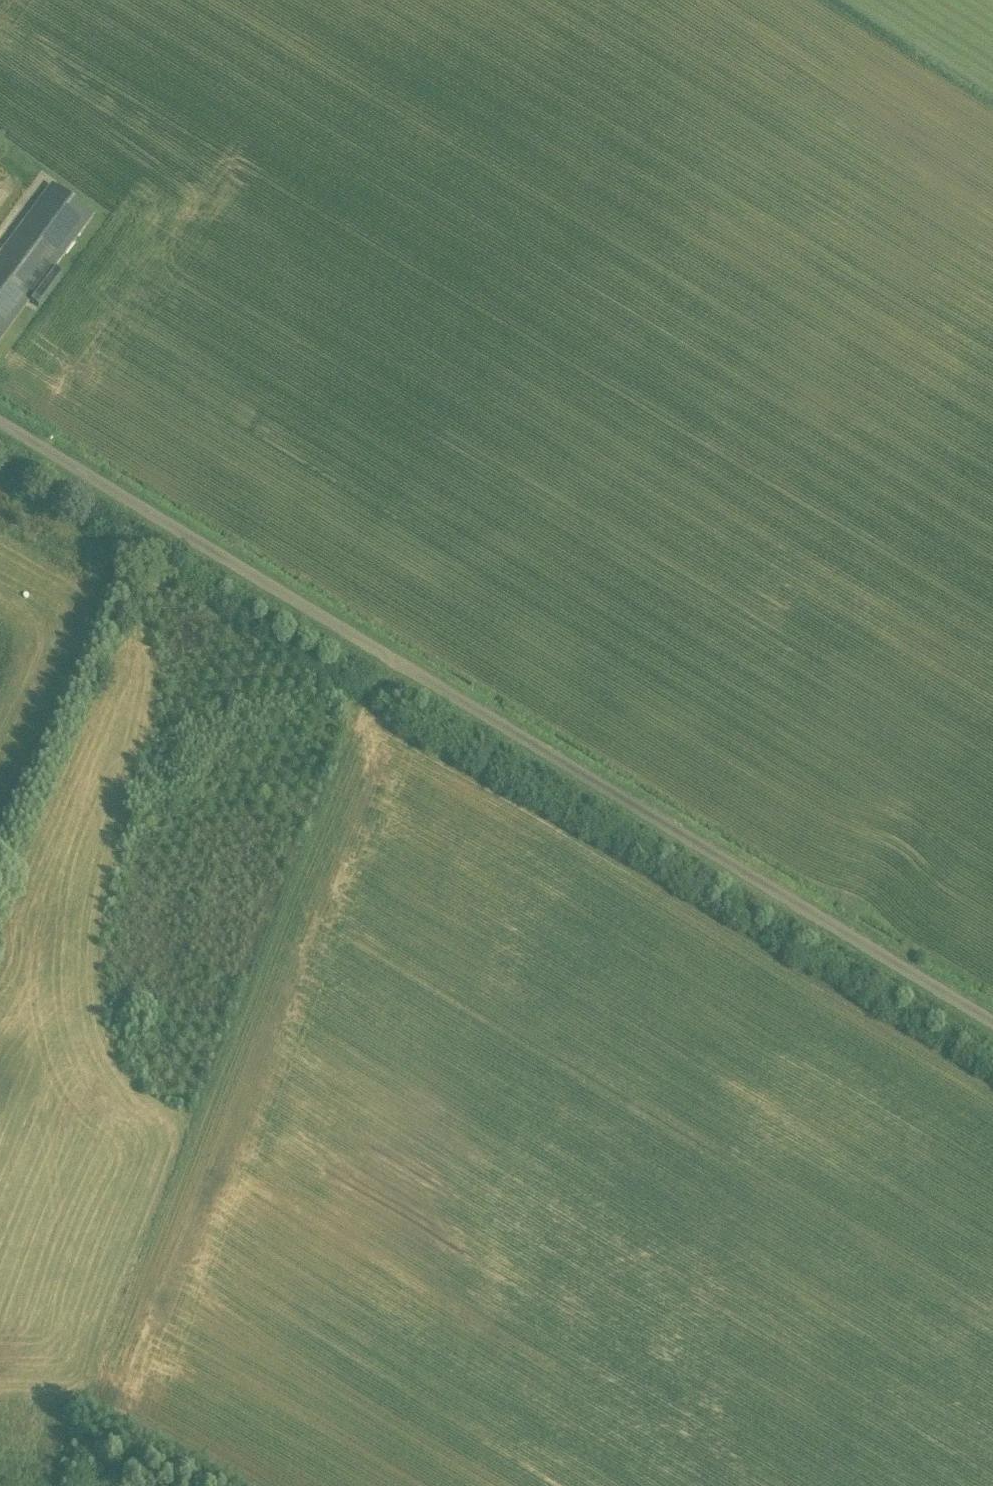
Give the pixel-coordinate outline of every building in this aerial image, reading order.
[(94,215),(51,183),(0,252),(0,342),(94,215)]
